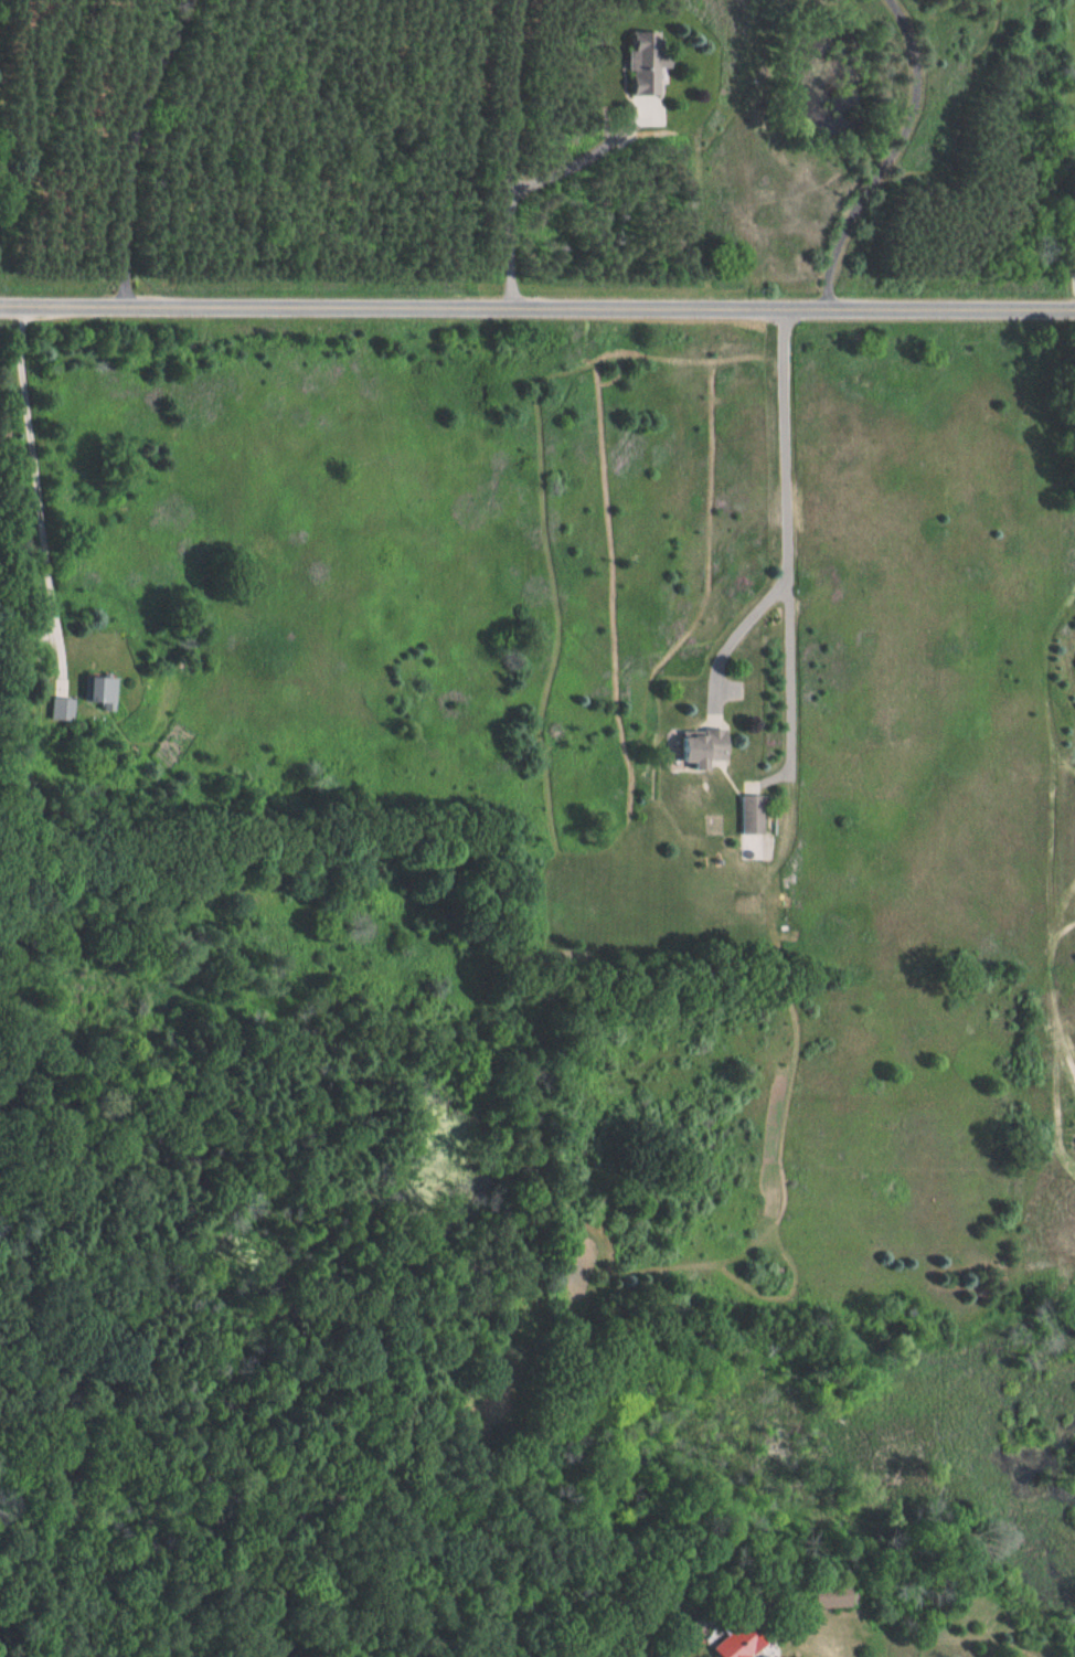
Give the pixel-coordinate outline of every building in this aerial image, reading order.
[(651,33),(616,33),(616,97),(651,97),(651,33)] [(86,680),(93,704),(125,695),(118,671),(86,680)] [(80,696),(56,696),(56,719),(80,720),(80,696)] [(737,759),(736,728),(688,729),(688,765),(721,764),(721,759),(737,759)] [(760,832),(760,795),(744,795),(744,832),(760,832)] [(854,1609),(858,1592),(823,1584),(819,1602),(854,1609)] [(730,1656),(761,1656),(760,1655),(777,1644),(760,1619),(721,1645),(730,1656)]
